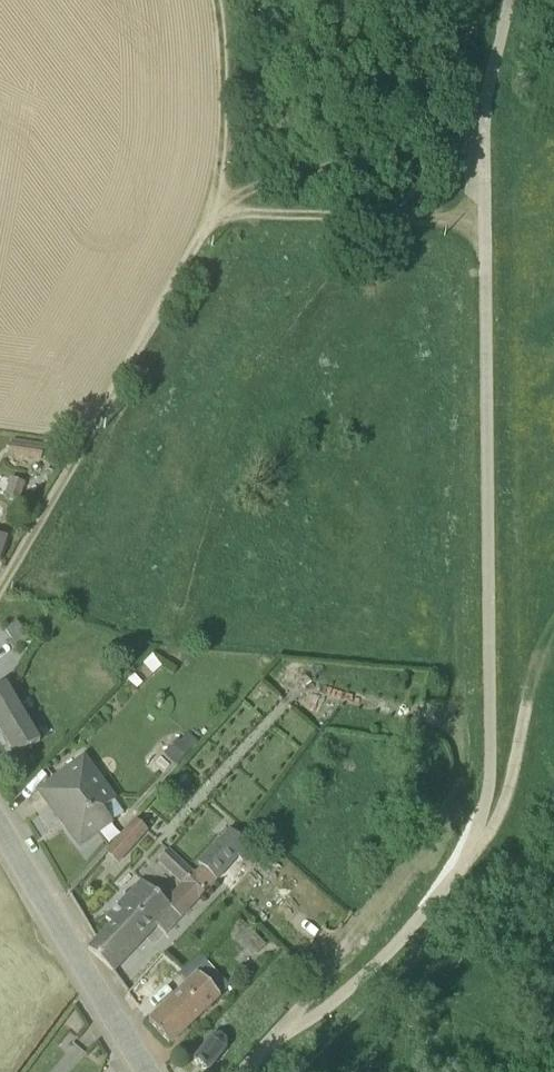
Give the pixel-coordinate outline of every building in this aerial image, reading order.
[(8,460),(40,465),(42,454),(10,448),(8,460)] [(21,489),(8,485),(3,505),(16,508),(21,489)] [(14,630),(4,637),(17,655),(26,648),(14,630)] [(0,694),(0,743),(12,764),(38,748),(22,721),(29,716),(22,706),(15,710),(4,691),(0,694)] [(176,771),(197,748),(185,737),(164,760),(176,771)] [(114,807),(81,763),(34,798),(77,856),(111,831),(110,829),(121,821),(112,808),(114,807)] [(146,838),(133,826),(103,859),(116,871),(146,838)] [(167,856),(155,869),(185,897),(195,907),(208,893),(167,856)] [(86,957),(111,979),(154,932),(164,941),(180,923),(195,907),(185,897),(169,914),(139,885),(103,923),(109,930),(95,946),(86,957)] [(259,947),(236,926),(224,939),(251,965),(259,956),(255,951),(259,947)] [(228,993),(199,962),(177,982),(186,994),(147,1030),(167,1052),(218,1005),(217,1004),(228,993)] [(191,1066),(190,1068),(195,1071),(211,1071),(223,1056),(223,1048),(216,1042),(208,1043),(191,1066)]
